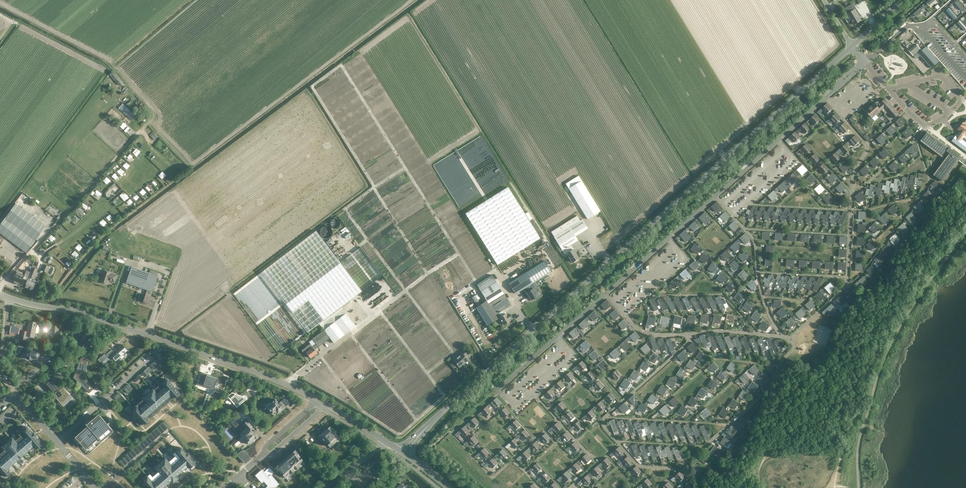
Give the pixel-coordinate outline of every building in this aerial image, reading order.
[(964,8),(957,0),(954,3),(961,11),(964,8)] [(854,6),(847,10),(849,13),(848,14),(854,25),(861,20),(859,17),(860,16),(854,6)] [(957,17),(949,7),(946,10),(954,19),(957,17)] [(923,11),(920,8),(913,14),(915,17),(923,11)] [(960,20),(957,22),(964,31),(965,29),(965,27),(960,20)] [(911,49),(909,51),(913,56),(916,54),(921,49),(919,47),(917,44),(911,49)] [(939,61),(925,47),(918,54),(931,68),(939,61)] [(874,103),(866,111),(872,118),(881,110),(885,114),(888,112),(894,119),(899,114),(886,99),(881,103),(879,102),(876,102),(874,103)] [(822,109),(818,112),(820,115),(822,113),(821,112),(823,110),(827,114),(833,109),(828,103),(822,109)] [(831,123),(833,121),(835,124),(841,119),(836,113),(829,120),(831,123)] [(815,114),(809,120),(814,125),(820,120),(815,114)] [(901,117),(896,122),(901,128),(906,123),(901,117)] [(951,141),(955,143),(965,152),(965,120),(965,122),(964,123),(963,122),(962,124),(958,130),(958,129),(958,130),(960,131),(959,132),(957,135),(956,135),(955,136),(951,141)] [(806,123),(800,128),(805,134),(811,129),(806,123)] [(845,123),(839,128),(835,132),(836,133),(840,130),(844,134),(850,129),(845,123)] [(891,126),(886,130),(891,136),(897,131),(893,128),(891,126)] [(908,128),(902,133),(907,139),(913,134),(908,128)] [(928,131),(920,141),(942,157),(946,151),(949,153),(953,150),(928,131)] [(787,139),(786,141),(789,144),(790,143),(789,141),(792,139),(795,143),(801,137),(798,134),(796,132),(790,137),(787,139)] [(882,134),(876,139),(881,145),(887,140),(884,136),(882,134)] [(856,135),(850,140),(847,144),(848,145),(852,142),(855,146),(861,141),(856,135)] [(807,144),(801,149),(796,153),(798,155),(800,153),(801,152),(802,151),(806,155),(812,150),(807,144)] [(846,144),(841,149),(837,152),(838,154),(842,150),(846,154),(851,149),(846,144)] [(910,153),(911,152),(914,155),(919,151),(914,145),(905,153),(907,155),(909,152),(910,153)] [(885,148),(879,154),(885,159),(890,154),(885,148)] [(949,153),(933,175),(943,182),(959,161),(959,162),(960,161),(962,158),(959,156),(959,155),(953,150),(949,153)] [(837,152),(831,157),(836,163),(841,158),(837,152)] [(904,153),(899,158),(904,164),(909,159),(904,153)] [(815,154),(810,159),(815,164),(820,159),(815,154)] [(875,157),(870,162),(875,168),(881,163),(877,159),(875,157)] [(845,162),(839,167),(845,173),(850,168),(845,162)] [(894,162),(889,167),(894,173),(899,168),(896,164),(894,162)] [(824,164),(818,169),(823,174),(829,169),(824,164)] [(803,165),(797,170),(802,175),(808,170),(803,165)] [(866,166),(860,171),(865,177),(871,172),(866,166)] [(787,178),(783,182),(785,184),(789,181),(792,184),(798,179),(793,173),(787,178)] [(833,173),(827,178),(832,184),(838,179),(833,173)] [(918,178),(916,177),(914,185),(921,186),(924,174),(919,173),(918,178)] [(812,175),(806,180),(811,185),(817,180),(812,175)] [(910,180),(908,179),(907,184),(906,187),(909,187),(913,188),(914,185),(916,177),(916,176),(911,175),(910,180)] [(578,176),(566,184),(587,219),(595,214),(600,211),(578,176)] [(906,187),(907,184),(908,179),(908,178),(903,177),(902,182),(899,181),(899,186),(901,186),(901,189),(905,190),(906,187)] [(892,183),(891,188),(893,188),(893,191),(894,191),(893,193),(894,195),(897,195),(897,192),(899,186),(899,181),(900,180),(895,179),(894,184),(892,183)] [(883,185),(882,189),(885,190),(885,193),(886,193),(885,196),(888,197),(889,194),(891,188),(892,183),(892,182),(887,181),(886,186),(883,185)] [(935,181),(930,186),(935,191),(941,186),(935,181)] [(778,187),(775,189),(777,192),(780,189),(783,193),(788,188),(783,182),(778,187)] [(841,183),(836,188),(841,194),(844,191),(847,194),(850,192),(841,183)] [(875,187),(874,191),(877,192),(876,195),(877,195),(877,197),(881,198),(881,196),(882,189),(883,185),(884,184),(879,183),(878,187),(875,187)] [(820,184),(815,189),(820,195),(825,190),(820,184)] [(874,191),(875,187),(876,186),(871,185),(870,190),(867,189),(866,195),(869,196),(868,197),(873,198),(874,191)] [(465,213),(497,265),(540,238),(508,187),(465,213)] [(862,190),(861,192),(855,197),(860,203),(866,198),(862,194),(864,192),(862,190)] [(774,191),(768,196),(773,201),(776,199),(777,200),(778,199),(777,198),(779,196),(774,191)] [(927,191),(922,196),(927,202),(933,197),(927,191)] [(829,194),(823,199),(828,205),(834,199),(829,194)] [(717,212),(722,207),(718,202),(712,207),(717,212)] [(919,202),(914,207),(919,212),(925,207),(919,202)] [(26,252),(46,226),(16,204),(0,225),(0,233),(26,252)] [(894,204),(888,210),(893,215),(899,210),(894,204)] [(748,217),(749,218),(748,220),(750,221),(751,219),(752,220),(755,214),(757,210),(758,209),(753,206),(751,211),(749,209),(746,213),(749,215),(748,217)] [(759,211),(757,210),(755,214),(757,215),(756,218),(757,219),(756,220),(758,222),(759,220),(760,220),(763,214),(765,210),(766,209),(762,207),(759,211)] [(767,212),(765,210),(763,214),(765,216),(764,218),(765,219),(764,221),(767,222),(768,220),(768,221),(771,215),(773,211),(774,210),(770,207),(767,212)] [(776,212),(773,211),(771,215),(774,216),(772,219),(773,220),(772,221),(775,223),(776,221),(780,215),(782,211),(782,210),(778,208),(776,212)] [(784,213),(782,211),(780,215),(782,217),(780,220),(782,220),(781,222),(783,223),(784,221),(785,222),(788,216),(790,212),(791,211),(786,208),(784,213)] [(789,220),(790,221),(789,223),(791,224),(792,222),(793,222),(796,216),(798,212),(799,211),(795,209),(792,213),(790,212),(788,216),(790,217),(789,220)] [(797,220),(798,221),(797,223),(800,224),(800,222),(801,223),(804,217),(806,213),(807,212),(803,209),(801,214),(798,212),(796,216),(799,218),(797,220)] [(805,221),(807,222),(806,223),(808,225),(809,223),(810,223),(813,217),(812,217),(814,213),(815,213),(816,212),(811,210),(809,214),(806,213),(804,217),(807,218),(805,221)] [(812,217),(813,217),(815,219),(813,221),(815,222),(814,224),(816,225),(817,224),(821,218),(823,214),(823,213),(819,210),(817,215),(815,213),(814,213),(812,217)] [(725,222),(731,217),(726,211),(720,217),(725,222)] [(821,218),(823,219),(822,222),(823,223),(822,224),(824,226),(825,224),(826,224),(829,218),(831,214),(832,213),(828,211),(825,215),(823,214),(821,218)] [(830,223),(831,223),(830,225),(833,226),(834,224),(834,225),(837,219),(840,215),(840,214),(836,211),(834,216),(831,214),(829,218),(832,220),(830,223)] [(711,219),(710,218),(705,212),(699,218),(706,225),(711,219)] [(838,223),(840,224),(839,225),(841,227),(842,225),(843,225),(849,214),(844,212),(842,216),(840,215),(837,219),(840,220),(838,223)] [(912,212),(906,217),(911,223),(917,218),(912,212)] [(884,214),(879,219),(884,225),(890,219),(884,214)] [(576,216),(551,232),(557,242),(554,243),(560,252),(562,250),(564,249),(571,245),(578,240),(575,235),(587,228),(582,219),(579,221),(576,216)] [(330,224),(337,227),(340,221),(333,217),(330,224)] [(695,221),(690,226),(691,228),(695,232),(697,230),(698,229),(700,231),(702,229),(700,227),(700,226),(695,221)] [(734,231),(740,226),(735,221),(729,226),(734,231)] [(875,223),(869,228),(875,234),(880,228),(875,223)] [(903,223),(898,228),(903,233),(908,229),(903,223)] [(685,230),(680,235),(685,241),(686,242),(692,237),(690,236),(687,232),(685,230)] [(316,231),(261,272),(307,332),(362,291),(316,231)] [(746,244),(751,239),(746,233),(740,238),(746,244)] [(894,246),(896,244),(901,239),(896,234),(890,238),(892,240),(890,241),(894,246)] [(840,236),(840,244),(848,245),(848,237),(840,236)] [(872,240),(866,245),(872,251),(877,245),(872,240)] [(736,253),(741,248),(736,242),(731,247),(736,253)] [(697,254),(702,248),(695,243),(691,250),(697,254)] [(888,244),(882,249),(887,255),(893,250),(888,244)] [(576,253),(571,245),(564,249),(572,262),(579,258),(576,253)] [(839,249),(839,257),(847,257),(847,250),(839,249)] [(726,261),(732,256),(726,250),(721,255),(726,261)] [(744,263),(750,257),(745,252),(739,257),(744,263)] [(706,264),(710,257),(704,253),(700,260),(706,264)] [(44,261),(50,264),(53,257),(46,255),(44,261)] [(876,262),(874,264),(877,268),(879,266),(885,261),(879,255),(874,260),(876,262)] [(766,258),(765,266),(773,266),(774,259),(766,258)] [(696,271),(701,266),(696,260),(691,265),(696,271)] [(735,271),(740,266),(735,260),(730,265),(735,271)] [(544,261),(536,266),(525,273),(509,283),(515,294),(523,289),(524,292),(526,291),(527,293),(525,293),(528,297),(529,296),(531,300),(538,296),(533,289),(536,287),(536,288),(537,287),(534,282),(551,271),(544,261)] [(826,262),(825,269),(833,270),(833,265),(833,262),(826,262)] [(715,273),(719,267),(712,263),(708,269),(715,273)] [(870,278),(872,276),(877,271),(872,265),(866,270),(868,272),(866,274),(870,278)] [(126,283),(147,290),(152,292),(158,275),(132,267),(126,283)] [(28,280),(27,280),(25,287),(33,290),(35,283),(34,283),(34,281),(33,281),(37,269),(32,268),(28,280)] [(685,269),(680,274),(684,280),(687,277),(689,279),(692,276),(685,269)] [(103,274),(102,274),(101,274),(100,276),(100,277),(101,278),(100,282),(107,284),(108,280),(114,282),(117,275),(111,273),(104,270),(103,274)] [(743,280),(749,275),(744,270),(738,275),(743,280)] [(723,283),(727,277),(721,273),(717,279),(723,283)] [(20,285),(23,278),(15,275),(12,282),(20,285)] [(489,304),(499,298),(499,297),(504,294),(492,275),(476,284),(487,301),(489,304)] [(765,278),(763,281),(766,283),(764,285),(764,286),(764,288),(767,290),(768,288),(770,285),(774,278),(775,277),(770,275),(768,279),(765,278)] [(778,285),(782,278),(783,277),(778,275),(776,279),(774,278),(770,285),(772,286),(776,288),(778,285)] [(782,278),(778,285),(785,289),(788,283),(790,279),(791,278),(787,275),(786,278),(783,276),(783,277),(782,278)] [(789,287),(790,287),(788,290),(791,292),(793,289),(794,287),(799,279),(799,278),(795,276),(793,280),(790,279),(788,283),(791,284),(789,287)] [(799,279),(794,287),(796,288),(797,287),(799,288),(798,289),(797,292),(799,293),(800,290),(801,291),(802,290),(803,286),(807,280),(808,279),(803,276),(801,281),(799,279)] [(858,281),(854,285),(855,287),(858,284),(859,285),(860,283),(863,287),(869,282),(864,276),(858,281)] [(807,280),(803,286),(806,288),(810,290),(813,284),(815,280),(816,279),(812,277),(809,281),(807,280)] [(814,288),(815,289),(814,291),(817,293),(819,291),(818,290),(824,280),(820,277),(818,282),(815,280),(813,284),(816,285),(814,288)] [(676,278),(670,283),(675,288),(681,283),(676,278)] [(752,290),(758,285),(753,279),(747,284),(752,290)] [(732,293),(736,286),(730,282),(726,289),(732,293)] [(831,282),(825,288),(830,293),(831,294),(834,291),(833,290),(835,288),(831,282)] [(851,286),(845,291),(851,297),(853,295),(854,296),(857,293),(851,286)] [(151,296),(152,292),(147,290),(143,302),(144,301),(152,304),(152,305),(154,297),(154,298),(151,296)] [(826,297),(824,294),(821,291),(815,296),(820,302),(826,297)] [(741,302),(745,296),(738,292),(734,298),(741,302)] [(489,304),(487,301),(476,307),(487,325),(499,318),(504,325),(510,321),(510,320),(513,319),(510,314),(507,316),(506,314),(507,313),(504,309),(511,305),(504,295),(499,298),(489,304)] [(841,295),(836,300),(841,305),(846,300),(841,295)] [(687,296),(683,299),(683,300),(685,304),(689,312),(691,310),(691,309),(695,306),(694,303),(692,299),(689,301),(687,296)] [(691,298),(692,299),(694,303),(695,306),(698,311),(700,310),(699,308),(701,307),(700,305),(702,303),(700,299),(698,301),(695,296),(691,298)] [(704,296),(700,298),(700,299),(702,303),(705,309),(707,313),(710,311),(708,308),(709,307),(708,304),(711,303),(708,299),(706,300),(704,296)] [(712,296),(708,298),(708,299),(711,303),(714,309),(715,311),(717,309),(716,308),(718,307),(716,304),(718,303),(719,303),(717,299),(714,300),(712,296)] [(720,296),(716,298),(717,299),(719,303),(722,309),(726,307),(726,308),(729,306),(725,299),(723,300),(720,296)] [(658,306),(661,305),(659,300),(656,302),(654,297),(650,300),(655,311),(659,308),(658,306)] [(658,299),(659,300),(661,305),(665,312),(667,311),(666,309),(668,308),(666,306),(669,304),(667,300),(664,301),(662,297),(658,299)] [(666,299),(667,300),(669,304),(673,312),(675,311),(674,309),(676,308),(675,305),(677,304),(675,300),(673,301),(670,297),(666,299)] [(674,299),(675,300),(677,304),(681,312),(683,311),(682,309),(684,308),(683,305),(685,304),(683,300),(681,301),(679,297),(674,299)] [(607,311),(613,305),(607,300),(602,305),(607,311)] [(811,300),(805,305),(810,310),(816,305),(813,302),(811,300)] [(749,312),(753,306),(747,302),(743,308),(749,312)] [(832,304),(822,313),(824,315),(828,312),(828,313),(829,312),(831,315),(837,309),(832,304)] [(324,330),(312,339),(313,340),(315,343),(318,347),(330,338),(334,343),(356,326),(346,313),(341,307),(330,315),(319,324),(324,330)] [(780,320),(783,318),(788,313),(783,307),(775,314),(776,316),(777,316),(780,320)] [(801,308),(796,314),(800,319),(803,317),(804,318),(807,315),(806,314),(801,308)] [(615,320),(621,315),(616,309),(610,315),(615,320)] [(589,316),(585,319),(588,322),(592,318),(594,321),(600,316),(595,311),(589,316)] [(758,322),(759,320),(762,315),(755,311),(751,318),(758,322)] [(725,317),(724,320),(726,320),(725,322),(733,324),(735,316),(727,314),(726,317),(725,317)] [(708,324),(709,317),(702,315),(700,322),(708,324)] [(721,324),(722,317),(715,315),(713,322),(721,324)] [(646,325),(646,328),(648,328),(649,326),(650,326),(650,324),(651,325),(654,325),(656,318),(648,316),(647,324),(646,325)] [(657,323),(660,323),(668,325),(669,318),(662,316),(661,319),(658,318),(657,323)] [(681,325),(683,318),(675,316),(674,323),(681,325)] [(684,321),(687,322),(687,323),(695,324),(696,317),(689,316),(688,319),(685,318),(684,321)] [(792,317),(786,322),(791,328),(793,326),(794,327),(796,325),(795,324),(797,322),(792,317)] [(585,319),(580,324),(585,330),(590,325),(588,322),(585,319)] [(624,330),(630,325),(625,319),(619,324),(624,330)] [(24,331),(22,338),(26,339),(26,336),(34,337),(35,332),(38,332),(38,330),(36,330),(37,323),(29,321),(27,332),(24,331)] [(764,321),(760,327),(766,332),(770,325),(764,321)] [(52,325),(50,337),(53,337),(54,334),(58,335),(59,326),(52,325)] [(575,339),(581,333),(576,328),(570,333),(575,339)] [(635,342),(641,337),(636,331),(630,336),(635,342)] [(82,332),(78,346),(87,348),(91,335),(82,332)] [(698,344),(703,342),(705,347),(708,346),(709,347),(712,346),(709,337),(707,338),(705,334),(700,336),(701,337),(694,339),(698,344)] [(708,336),(709,337),(712,346),(714,350),(716,349),(715,347),(717,346),(716,343),(719,342),(717,338),(715,339),(713,334),(708,336)] [(717,337),(717,338),(719,342),(721,348),(726,347),(725,344),(727,343),(725,339),(723,340),(721,335),(717,337)] [(725,337),(725,339),(727,343),(729,349),(736,346),(734,339),(731,340),(729,335),(725,337)] [(738,336),(733,338),(734,339),(736,346),(738,350),(739,353),(742,352),(741,348),(742,348),(741,345),(744,344),(742,340),(740,341),(738,336)] [(746,336),(742,338),(742,340),(744,344),(746,350),(748,353),(750,352),(749,349),(750,348),(749,345),(752,344),(750,340),(748,341),(746,336)] [(658,346),(661,345),(659,341),(657,342),(655,337),(650,339),(655,351),(659,349),(658,346)] [(750,339),(750,340),(752,344),(755,352),(757,352),(756,350),(759,349),(758,346),(760,345),(759,341),(756,342),(755,337),(750,339)] [(659,340),(659,341),(661,345),(663,351),(668,349),(666,347),(669,346),(667,342),(665,343),(663,338),(659,340)] [(667,340),(667,342),(669,346),(671,351),(676,350),(675,347),(677,346),(676,342),(673,343),(671,338),(667,340)] [(758,339),(759,341),(760,345),(763,351),(770,348),(767,341),(765,342),(763,338),(758,339)] [(771,338),(766,340),(767,341),(770,348),(771,352),(772,354),(774,353),(774,351),(775,350),(774,347),(777,346),(775,342),(773,343),(771,338)] [(775,340),(775,342),(777,346),(779,352),(784,350),(782,348),(785,347),(785,346),(786,346),(785,342),(784,342),(781,343),(779,339),(775,340)] [(581,345),(576,349),(578,351),(581,349),(584,352),(584,353),(589,349),(588,349),(592,346),(586,340),(581,345)] [(620,345),(616,348),(618,350),(619,349),(620,350),(623,353),(626,351),(631,346),(626,340),(620,345)] [(692,353),(698,348),(693,342),(687,347),(692,353)] [(310,343),(301,350),(306,356),(308,355),(310,358),(314,355),(314,356),(316,356),(317,355),(317,354),(317,353),(315,349),(318,347),(315,343),(312,345),(310,343)] [(646,355),(652,349),(646,344),(641,349),(646,355)] [(112,349),(106,354),(108,357),(111,355),(116,361),(120,357),(122,359),(123,357),(122,355),(127,351),(122,345),(114,352),(112,349)] [(616,348),(611,353),(616,359),(622,354),(618,350),(616,348)] [(27,350),(27,354),(28,355),(27,359),(32,360),(32,358),(38,359),(38,355),(39,355),(39,352),(39,351),(28,350),(27,350)] [(459,367),(467,359),(465,357),(467,354),(463,350),(458,355),(459,356),(454,361),(459,367)] [(595,361),(598,357),(598,358),(600,361),(603,359),(600,356),(595,350),(590,355),(595,361)] [(683,362),(688,357),(683,351),(678,356),(683,362)] [(700,351),(696,357),(702,361),(706,355),(700,351)] [(656,363),(660,356),(654,352),(650,359),(656,363)] [(104,354),(97,359),(101,363),(107,357),(104,354)] [(77,376),(73,378),(78,379),(85,387),(88,391),(90,393),(93,389),(91,386),(89,384),(83,377),(86,365),(86,362),(88,357),(82,356),(78,371),(75,372),(77,374),(77,376)] [(690,359),(686,366),(692,370),(697,363),(690,359)] [(156,360),(151,365),(154,369),(157,366),(158,367),(161,365),(156,360)] [(603,371),(609,365),(604,360),(598,365),(603,371)] [(574,372),(579,367),(582,371),(588,366),(583,361),(573,370),(574,372)] [(644,361),(640,367),(646,371),(651,365),(644,361)] [(714,372),(719,368),(714,362),(708,367),(714,372)] [(733,372),(737,366),(731,362),(727,368),(733,372)] [(755,375),(759,371),(760,370),(755,364),(749,369),(755,375)] [(681,368),(677,375),(683,379),(687,372),(681,368)] [(610,378),(613,376),(617,380),(623,375),(617,369),(609,377),(610,378)] [(583,381),(587,377),(591,381),(596,376),(591,370),(581,379),(583,381)] [(637,380),(641,374),(635,370),(631,376),(637,380)] [(723,381),(725,378),(727,379),(729,375),(726,373),(727,372),(725,370),(724,372),(722,370),(717,377),(723,381)] [(570,382),(576,377),(571,372),(565,377),(570,382)] [(758,379),(759,379),(764,383),(769,377),(763,372),(758,379)] [(201,373),(199,380),(204,382),(203,385),(214,388),(217,378),(212,377),(212,376),(201,373)] [(745,384),(751,379),(745,373),(740,378),(745,384)] [(50,380),(45,385),(53,393),(54,392),(55,394),(59,390),(62,394),(58,398),(62,403),(69,397),(65,393),(67,392),(59,384),(57,386),(55,383),(57,382),(52,375),(48,378),(50,380)] [(673,387),(678,381),(671,377),(667,383),(673,387)] [(627,389),(632,382),(625,378),(621,385),(627,389)] [(144,399),(131,410),(144,425),(144,424),(145,424),(147,424),(148,423),(148,421),(149,420),(149,419),(173,397),(174,398),(175,398),(175,397),(177,397),(179,396),(179,394),(180,393),(179,393),(167,379),(154,390),(153,390),(154,390),(153,389),(143,398),(144,398),(144,399)] [(714,390),(718,383),(712,379),(707,385),(714,390)] [(561,380),(551,389),(553,391),(557,387),(560,391),(566,386),(561,380)] [(591,391),(596,387),(600,391),(605,386),(600,380),(590,389),(591,391)] [(764,389),(762,387),(753,381),(749,388),(755,392),(757,388),(760,390),(763,391),(764,389)] [(662,385),(657,392),(664,396),(666,393),(668,394),(670,390),(662,385)] [(702,387),(698,394),(704,398),(706,395),(707,396),(710,392),(709,392),(702,387)] [(556,395),(553,391),(551,389),(546,394),(551,400),(556,395)] [(743,390),(739,396),(745,400),(749,394),(743,390)] [(232,392),(227,396),(237,407),(247,398),(232,392)] [(611,403),(616,398),(611,392),(606,397),(611,403)] [(635,394),(629,399),(634,405),(640,400),(635,394)] [(654,405),(658,398),(652,394),(648,401),(654,405)] [(675,407),(681,402),(675,396),(670,401),(675,407)] [(693,396),(688,403),(694,407),(696,404),(697,405),(698,403),(698,402),(699,400),(693,396)] [(271,404),(267,407),(273,415),(276,412),(277,413),(285,406),(291,401),(289,399),(286,397),(279,403),(275,399),(270,403),(271,404)] [(487,406),(489,408),(491,407),(490,406),(493,404),(496,408),(502,403),(497,398),(489,405),(487,406)] [(735,409),(740,403),(733,398),(729,405),(735,409)] [(562,412),(567,407),(562,401),(557,406),(562,412)] [(593,411),(597,407),(601,411),(606,407),(601,401),(592,410),(593,411)] [(625,403),(619,408),(625,413),(626,413),(627,414),(631,411),(630,409),(625,403)] [(644,413),(649,407),(642,403),(638,409),(644,413)] [(671,411),(668,407),(669,406),(667,404),(660,410),(665,416),(671,411)] [(683,405),(678,411),(685,416),(688,411),(693,415),(694,413),(689,409),(687,408),(686,407),(683,405)] [(489,408),(487,406),(477,415),(479,417),(483,413),(487,417),(492,412),(489,408)] [(505,418),(511,413),(506,407),(500,412),(505,418)] [(702,414),(700,415),(704,420),(706,418),(712,413),(707,407),(701,412),(702,414)] [(726,418),(730,411),(724,407),(720,413),(726,418)] [(590,421),(591,420),(597,415),(592,410),(581,419),(583,420),(586,417),(590,421)] [(561,420),(562,421),(565,419),(566,419),(567,418),(570,421),(576,416),(571,411),(561,420)] [(87,426),(73,438),(87,455),(91,452),(91,451),(113,432),(109,428),(106,425),(107,424),(106,424),(104,422),(99,416),(94,421),(93,420),(93,421),(93,420),(93,419),(90,421),(90,422),(87,424),(86,423),(85,424),(87,426)] [(235,417),(230,421),(236,428),(240,424),(235,417)] [(465,426),(467,427),(471,424),(474,428),(480,423),(475,417),(465,426)] [(744,427),(748,421),(742,417),(738,423),(744,427)] [(618,433),(618,431),(619,431),(618,428),(620,427),(618,423),(616,424),(614,419),(610,421),(615,434),(618,433)] [(508,430),(513,426),(516,430),(522,425),(517,420),(507,429),(508,430)] [(623,420),(618,422),(618,423),(620,427),(623,433),(624,432),(627,431),(629,430),(627,423),(624,424),(623,420)] [(626,422),(627,423),(629,430),(631,435),(633,434),(633,433),(635,432),(634,429),(636,428),(635,424),(633,425),(631,420),(626,422)] [(246,428),(240,433),(246,440),(245,441),(248,444),(249,443),(254,439),(257,439),(258,438),(258,436),(256,433),(257,432),(247,421),(243,424),(246,428)] [(569,430),(571,431),(575,427),(579,431),(584,426),(579,421),(569,430)] [(639,421),(634,423),(635,424),(636,428),(639,434),(641,433),(643,433),(646,431),(645,429),(643,424),(643,423),(640,424),(639,421)] [(647,421),(643,423),(643,424),(645,429),(646,431),(647,435),(648,438),(651,437),(650,434),(652,433),(653,435),(655,434),(651,425),(649,426),(647,421)] [(550,433),(554,429),(557,432),(563,427),(558,422),(548,431),(550,433)] [(651,424),(651,425),(655,434),(655,435),(660,433),(660,434),(663,433),(660,426),(657,426),(656,422),(651,424)] [(659,424),(660,426),(663,433),(664,437),(666,436),(666,435),(668,434),(667,431),(669,430),(668,426),(665,427),(664,422),(659,424)] [(667,425),(668,426),(669,430),(672,436),(679,433),(676,427),(674,427),(672,423),(667,425)] [(680,423),(675,425),(676,427),(679,433),(680,437),(681,439),(683,438),(682,436),(684,435),(683,432),(686,431),(684,427),(682,428),(680,423)] [(688,424),(684,426),(684,427),(686,431),(689,439),(690,442),(692,442),(691,438),(690,436),(693,435),(695,434),(692,427),(690,428),(688,424)] [(692,426),(692,427),(695,434),(696,438),(701,436),(700,433),(702,432),(701,428),(698,429),(697,424),(692,426)] [(700,426),(701,428),(702,432),(705,439),(707,439),(707,437),(709,436),(708,433),(711,432),(709,428),(707,429),(705,425),(700,426)] [(732,425),(728,432),(726,430),(724,434),(727,436),(729,432),(734,436),(739,429),(736,428),(733,426),(732,425)] [(5,477),(6,476),(8,476),(9,475),(10,473),(9,473),(11,472),(10,472),(8,468),(19,458),(20,459),(22,457),(22,456),(34,446),(37,449),(38,448),(40,448),(41,447),(41,445),(42,444),(36,437),(37,436),(34,432),(33,434),(27,426),(21,431),(22,432),(19,434),(21,436),(16,441),(13,438),(12,437),(3,446),(2,446),(3,446),(6,450),(0,455),(0,471),(5,477)] [(457,437),(461,433),(465,436),(470,431),(467,427),(465,426),(455,435),(457,437)] [(329,427),(318,437),(321,441),(323,439),(330,447),(339,438),(329,427)] [(525,429),(515,438),(517,439),(521,436),(522,437),(521,438),(524,440),(530,435),(525,429)] [(561,437),(557,441),(558,442),(563,439),(563,440),(565,443),(566,442),(572,437),(567,432),(561,437)] [(541,438),(536,442),(537,443),(542,439),(545,443),(551,438),(546,433),(541,438)] [(149,435),(145,439),(149,444),(154,440),(149,435)] [(474,435),(468,441),(464,444),(465,446),(470,442),(473,446),(479,441),(474,435)] [(731,445),(729,444),(731,441),(725,437),(721,443),(729,448),(731,445)] [(507,449),(511,445),(515,449),(520,444),(515,438),(506,447),(507,449)] [(145,439),(139,444),(143,450),(149,444),(145,439)] [(318,441),(314,445),(317,450),(322,446),(318,441)] [(570,446),(565,450),(567,452),(572,448),(575,452),(580,447),(576,441),(571,445),(570,446)] [(526,450),(528,452),(532,448),(536,452),(541,447),(536,442),(526,450)] [(139,444),(132,450),(137,455),(143,450),(139,444)] [(636,444),(632,446),(637,459),(639,458),(638,457),(641,456),(643,455),(640,448),(638,448),(636,444)] [(645,444),(640,446),(640,448),(643,455),(644,458),(646,461),(648,460),(647,457),(649,456),(651,455),(649,448),(646,449),(645,444)] [(656,459),(655,457),(657,457),(660,456),(657,449),(655,449),(653,445),(648,447),(649,448),(651,455),(653,458),(654,462),(655,461),(655,460),(656,459)] [(661,445),(656,447),(657,449),(660,456),(661,459),(662,462),(665,461),(664,458),(668,456),(665,449),(663,450),(661,445)] [(722,449),(721,449),(722,448),(718,446),(717,447),(715,445),(711,452),(717,456),(722,449)] [(614,451),(610,455),(611,457),(615,453),(619,457),(624,452),(619,446),(614,451)] [(673,454),(675,453),(673,449),(671,450),(669,446),(665,448),(665,449),(668,456),(670,461),(672,460),(671,458),(674,457),(673,454)] [(681,462),(680,460),(679,459),(682,458),(681,455),(684,454),(682,450),(679,451),(678,446),(673,448),(673,449),(675,453),(678,461),(679,463),(681,462)] [(143,481),(148,487),(163,487),(171,481),(172,480),(174,483),(179,478),(177,476),(178,475),(188,466),(190,469),(191,468),(192,468),(193,468),(195,467),(195,465),(196,464),(190,457),(192,456),(189,453),(187,454),(186,452),(185,451),(182,447),(174,454),(176,456),(169,462),(166,458),(155,467),(159,472),(153,477),(151,475),(150,474),(143,481)] [(476,458),(481,455),(484,459),(490,453),(485,448),(475,457),(476,458)] [(296,449),(285,459),(295,470),(304,462),(298,454),(300,453),(296,449)] [(494,457),(495,459),(499,455),(503,460),(508,455),(503,449),(494,457)] [(132,450),(126,455),(131,460),(137,455),(132,450)] [(243,450),(238,455),(245,463),(251,458),(245,451),(244,452),(243,450)] [(518,461),(522,457),(526,461),(531,456),(528,452),(526,450),(517,459),(518,461)] [(586,464),(591,459),(587,454),(581,459),(586,464)] [(708,464),(712,458),(713,457),(707,454),(707,455),(705,454),(701,460),(708,464)] [(622,461),(619,465),(621,467),(624,465),(623,464),(624,464),(628,467),(633,462),(628,456),(622,461)] [(485,468),(489,464),(493,468),(499,463),(495,459),(494,457),(484,466),(485,468)] [(607,468),(612,463),(607,457),(592,471),(597,477),(603,472),(599,468),(603,464),(607,468)] [(285,459),(274,468),(278,472),(279,471),(286,478),(295,470),(285,459)] [(571,467),(567,471),(569,473),(573,469),(576,473),(582,468),(579,465),(577,462),(571,467)] [(698,473),(702,467),(695,462),(691,469),(698,473)] [(531,472),(533,469),(537,473),(542,468),(537,463),(529,470),(531,472)] [(636,476),(642,471),(637,466),(631,471),(636,476)] [(261,470),(255,475),(256,476),(262,483),(265,486),(274,478),(273,477),(275,474),(269,467),(263,473),(261,470)] [(559,482),(563,478),(566,481),(572,476),(569,473),(567,471),(557,480),(559,482)] [(680,481),(686,476),(681,471),(671,480),(672,481),(677,477),(680,481)] [(541,480),(542,479),(546,483),(551,478),(546,472),(536,481),(538,483),(541,480)] [(588,474),(582,480),(578,483),(579,485),(584,481),(587,485),(593,480),(588,474)] [(653,484),(648,478),(642,483),(646,487),(648,487),(653,484)]
